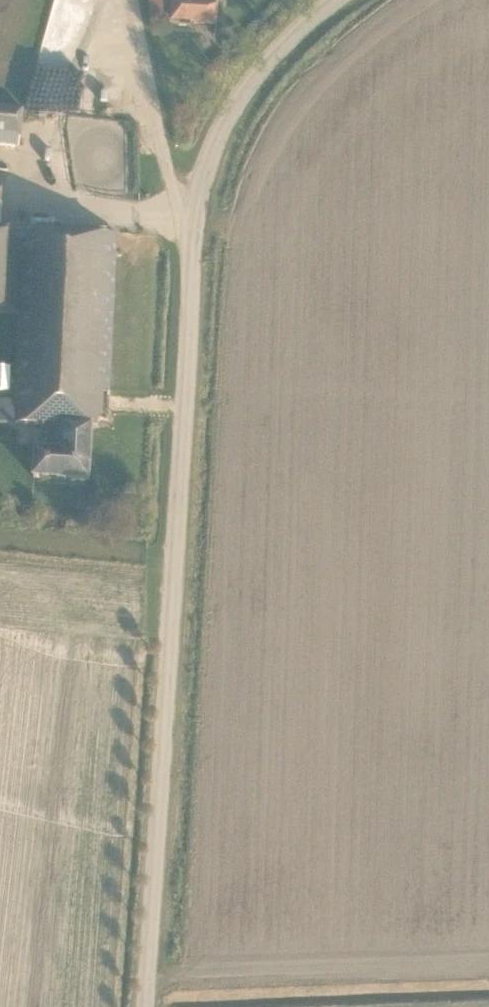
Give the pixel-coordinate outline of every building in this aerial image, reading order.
[(218,0),(173,0),(172,25),(191,26),(191,23),(217,25),(218,2),(218,0)] [(24,110),(0,107),(0,144),(20,147),(24,110)] [(117,234),(0,229),(0,312),(21,313),(16,424),(46,425),(45,451),(36,450),(34,478),(90,482),(93,428),(98,428),(99,420),(109,421),(117,234)]
